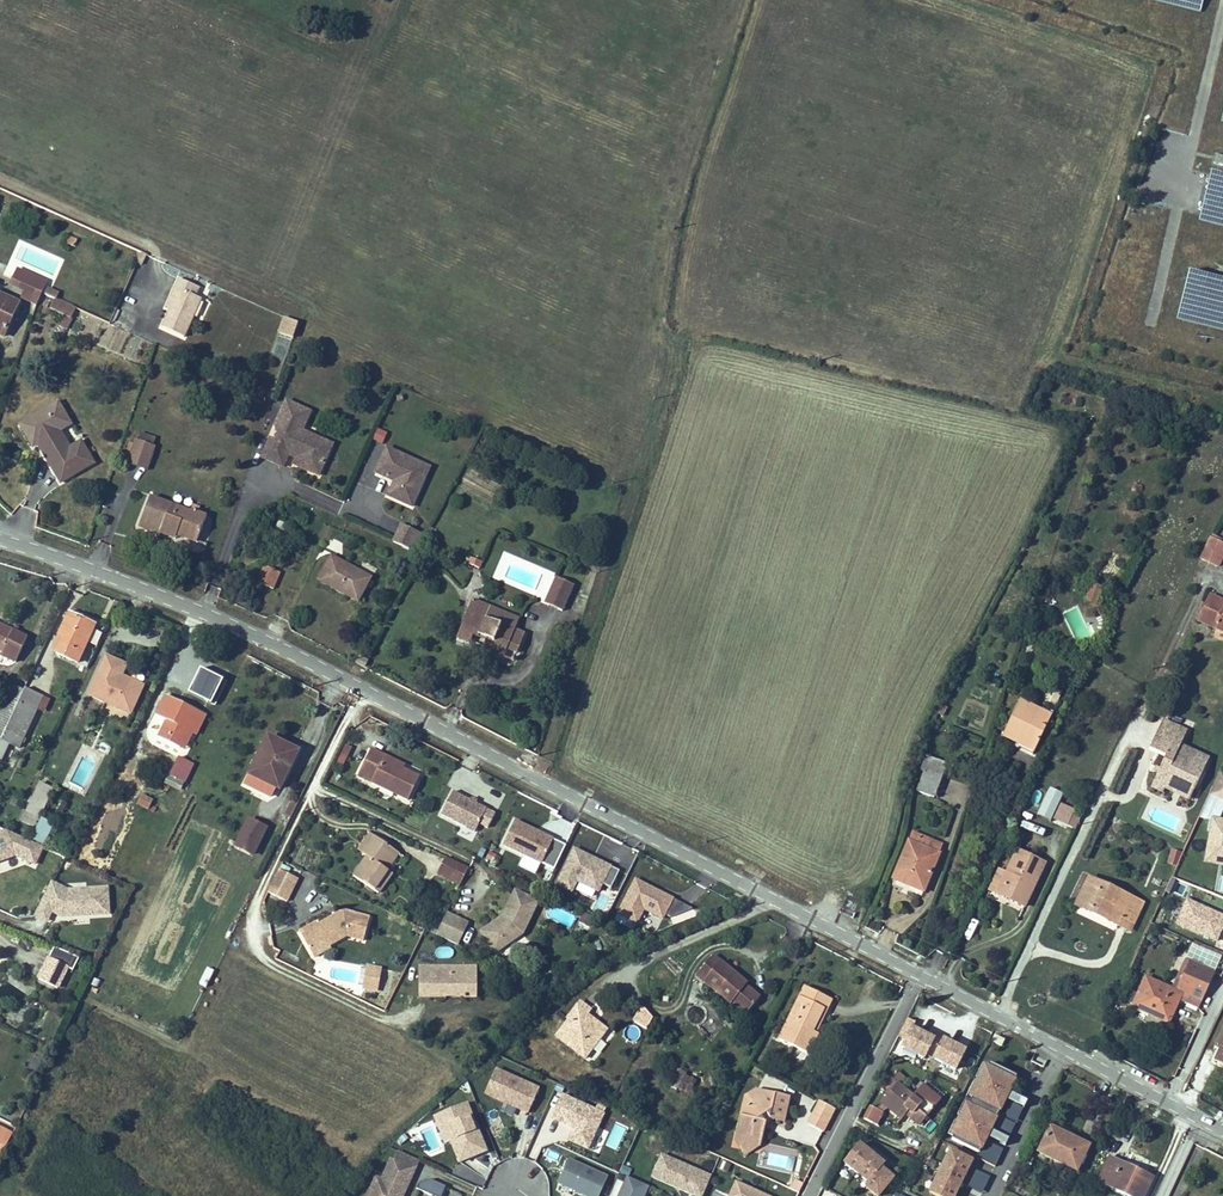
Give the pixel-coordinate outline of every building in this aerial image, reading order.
[(1216,155),(1214,163),(1222,166),(1222,156),(1216,155)] [(1199,215),(1222,221),(1222,177),(1210,173),(1199,215)] [(146,254),(141,252),(137,263),(141,265),(146,254)] [(13,280),(40,292),(45,282),(18,269),(13,280)] [(1177,314),(1222,326),(1222,281),(1188,272),(1177,314)] [(162,327),(184,337),(201,299),(195,297),(199,288),(179,279),(174,288),(178,290),(170,308),(162,327)] [(22,298),(36,304),(40,292),(13,280),(11,284),(25,290),(22,298)] [(45,295),(56,299),(59,291),(48,287),(45,295)] [(166,306),(170,308),(178,290),(174,288),(166,306)] [(4,336),(19,303),(0,294),(0,334),(4,336)] [(76,308),(55,299),(50,309),(64,316),(59,327),(66,330),(76,308)] [(298,323),(286,317),(280,332),(293,338),(298,323)] [(318,476),(327,456),(305,446),(310,435),(302,431),(310,412),(286,401),(275,426),(278,433),(280,439),(278,442),(274,440),(270,438),(261,457),(282,467),(289,452),(297,456),(293,465),(318,476)] [(58,485),(82,471),(81,469),(60,481),(38,442),(33,435),(30,436),(24,425),(59,404),(57,402),(20,424),(32,445),(35,444),(58,485)] [(30,436),(33,435),(38,442),(60,481),(81,469),(82,471),(94,464),(80,441),(69,448),(58,430),(70,423),(59,404),(24,425),(30,436)] [(387,433),(379,429),(374,440),(382,444),(387,433)] [(155,438),(141,433),(138,442),(135,441),(128,463),(147,469),(154,447),(152,446),(155,438)] [(305,446),(327,456),(332,445),(310,435),(305,446)] [(418,462),(386,448),(375,472),(390,479),(391,477),(395,479),(396,483),(394,486),(392,485),(388,495),(411,506),(423,480),(412,475),(418,462)] [(429,468),(418,462),(412,475),(423,480),(429,468)] [(190,512),(150,497),(139,527),(159,535),(162,529),(171,533),(172,529),(177,532),(176,535),(197,543),(207,517),(197,513),(199,507),(193,505),(190,512)] [(402,524),(394,542),(412,550),(420,532),(402,524)] [(171,533),(162,529),(159,535),(174,540),(176,535),(177,532),(172,529),(171,533)] [(420,532),(412,550),(419,553),(427,536),(420,532)] [(1211,539),(1201,559),(1218,566),(1222,555),(1222,544),(1211,539)] [(482,558),(476,555),(471,566),(478,569),(482,558)] [(369,578),(331,557),(319,579),(357,600),(369,578)] [(273,589),(280,573),(263,566),(256,582),(273,589)] [(556,578),(544,603),(562,611),(573,585),(556,578)] [(1102,588),(1091,584),(1086,601),(1096,604),(1102,588)] [(1210,596),(1199,621),(1222,632),(1222,603),(1210,596)] [(473,600),(457,638),(469,643),(473,635),(479,637),(479,635),(486,638),(482,649),(503,657),(506,649),(517,653),(524,634),(514,630),(519,619),(473,600)] [(63,637),(56,653),(77,663),(94,626),(69,614),(59,636),(63,637)] [(3,651),(1,655),(16,662),(28,638),(17,633),(19,628),(15,626),(13,631),(1,625),(0,627),(0,650),(3,651)] [(359,656),(355,663),(364,668),(368,661),(359,656)] [(126,666),(106,657),(89,695),(105,702),(117,708),(119,709),(121,706),(132,711),(141,689),(124,681),(123,684),(118,682),(121,676),(126,666)] [(189,689),(211,701),(224,677),(201,665),(189,689)] [(121,676),(118,682),(123,684),(124,681),(141,689),(143,685),(121,676)] [(23,691),(10,685),(0,706),(0,739),(1,740),(23,691)] [(1062,692),(1050,687),(1043,702),(1055,707),(1062,692)] [(24,688),(23,691),(1,740),(0,741),(0,761),(1,762),(9,744),(20,748),(37,710),(43,697),(24,688)] [(205,715),(165,695),(156,715),(166,721),(158,737),(179,748),(188,730),(192,732),(196,734),(205,715)] [(48,699),(43,697),(37,710),(42,712),(48,699)] [(100,712),(113,718),(117,708),(105,702),(100,712)] [(1035,749),(1051,717),(1019,702),(1002,736),(1013,741),(1014,739),(1035,749)] [(942,705),(937,713),(943,716),(948,708),(942,705)] [(121,706),(119,709),(130,714),(132,711),(121,706)] [(1194,789),(1208,758),(1181,745),(1187,732),(1163,721),(1149,749),(1165,756),(1151,786),(1163,791),(1164,787),(1168,780),(1172,778),(1194,789)] [(188,730),(179,748),(183,750),(192,732),(188,730)] [(297,752),(268,737),(249,775),(279,789),(297,752)] [(1035,749),(1014,739),(1013,741),(1018,744),(1017,747),(1033,754),(1035,749)] [(344,744),(337,763),(344,766),(351,747),(344,744)] [(385,756),(371,749),(357,776),(408,800),(419,777),(402,769),(383,759),(385,756)] [(383,759),(402,769),(404,765),(385,756),(383,759)] [(917,791),(933,798),(946,765),(926,757),(921,770),(924,771),(917,791)] [(170,775),(185,782),(194,765),(179,758),(170,775)] [(1220,773),(1211,794),(1222,800),(1222,774),(1220,773)] [(1194,789),(1172,778),(1168,780),(1164,787),(1189,799),(1194,789)] [(39,820),(53,790),(39,784),(26,814),(39,820)] [(138,804),(148,809),(152,800),(142,795),(138,804)] [(485,811),(454,795),(443,816),(474,831),(485,811)] [(296,805),(290,802),(285,813),(291,816),(296,805)] [(1067,826),(1072,815),(1074,810),(1060,803),(1053,819),(1067,826)] [(1024,820),(1040,825),(1042,818),(1027,812),(1024,820)] [(39,820),(26,814),(22,821),(36,827),(39,820)] [(1067,826),(1075,829),(1080,818),(1072,815),(1067,826)] [(541,860),(554,866),(566,841),(514,817),(501,844),(524,854),(519,865),(535,872),(541,860)] [(40,819),(39,820),(36,827),(31,839),(43,844),(52,825),(40,819)] [(265,828),(249,820),(236,847),(252,855),(265,828)] [(1213,820),(1207,856),(1222,859),(1222,822),(1213,820)] [(15,855),(11,843),(15,834),(7,831),(0,833),(0,861),(15,855)] [(916,845),(919,836),(912,833),(909,842),(916,845)] [(1009,847),(1017,851),(1023,837),(1016,833),(1009,847)] [(35,864),(42,847),(15,834),(11,843),(15,855),(35,864)] [(363,854),(375,837),(371,834),(359,851),(363,854)] [(909,842),(893,879),(903,883),(905,880),(911,882),(910,886),(923,892),(941,845),(919,836),(916,845),(909,842)] [(396,851),(375,837),(363,854),(367,856),(353,876),(378,893),(392,873),(384,868),(396,851)] [(1166,863),(1177,865),(1180,849),(1169,847),(1166,863)] [(399,853),(396,851),(384,868),(387,870),(399,853)] [(620,872),(574,851),(557,887),(572,894),(578,883),(599,893),(603,886),(612,890),(620,872)] [(1024,907),(1044,864),(1017,851),(1006,874),(996,894),(1024,907)] [(1207,856),(1206,861),(1222,864),(1222,859),(1207,856)] [(461,884),(469,868),(447,858),(439,874),(461,884)] [(279,869),(268,892),(286,902),(297,878),(279,869)] [(989,891),(996,894),(1006,874),(999,871),(989,891)] [(644,909),(663,919),(675,896),(635,876),(614,918),(635,928),(644,909)] [(1131,898),(1090,879),(1077,906),(1091,912),(1092,910),(1106,917),(1105,919),(1129,930),(1137,912),(1127,907),(1131,898)] [(86,890),(86,882),(67,883),(67,891),(86,890)] [(107,888),(86,890),(67,891),(52,883),(42,903),(53,908),(54,906),(63,910),(68,910),(69,916),(75,916),(75,912),(87,912),(88,915),(108,914),(107,888)] [(523,934),(538,902),(515,891),(502,917),(505,918),(504,921),(501,923),(499,919),(480,932),(495,953),(523,934)] [(1127,907),(1137,912),(1141,903),(1131,898),(1127,907)] [(42,903),(36,916),(47,921),(53,908),(42,903)] [(1221,906),(1215,917),(1209,914),(1205,922),(1222,930),(1222,907),(1221,906)] [(363,941),(369,918),(343,910),(318,925),(316,922),(299,932),(309,948),(325,939),(329,946),(346,936),(363,941)] [(1106,917),(1092,910),(1091,912),(1105,919),(1106,917)] [(447,913),(436,935),(458,945),(468,923),(447,913)] [(593,919),(584,914),(580,922),(589,927),(593,919)] [(330,948),(329,946),(325,939),(309,948),(314,957),(330,948)] [(1193,942),(1185,960),(1189,962),(1214,973),(1222,955),(1193,942)] [(73,970),(78,958),(53,947),(38,980),(57,989),(67,967),(73,970)] [(742,980),(712,956),(697,975),(731,1003),(734,1001),(748,1012),(759,998),(741,982),(742,980)] [(1189,962),(1185,960),(1171,990),(1176,992),(1189,962)] [(1214,973),(1189,962),(1176,992),(1171,990),(1145,978),(1132,1007),(1168,1023),(1178,1000),(1198,1009),(1214,973)] [(367,967),(363,989),(371,990),(375,968),(367,967)] [(476,997),(477,967),(419,967),(419,997),(446,997),(446,987),(464,987),(464,997),(476,997)] [(380,969),(375,968),(371,990),(376,991),(380,969)] [(446,987),(446,997),(464,997),(464,987),(446,987)] [(779,1040),(807,1053),(817,1033),(815,1032),(811,1031),(822,1008),(825,1010),(831,999),(805,987),(779,1040)] [(556,1037),(585,1059),(607,1030),(587,1014),(590,1010),(580,1002),(567,1019),(569,1020),(556,1037)] [(653,1018),(643,1008),(635,1022),(647,1029),(653,1018)] [(815,1032),(825,1010),(822,1008),(811,1031),(815,1032)] [(898,1043),(957,1069),(968,1046),(908,1019),(898,1043)] [(52,1032),(45,1045),(54,1049),(60,1036),(52,1032)] [(1003,1041),(993,1036),(991,1041),(1001,1046),(1003,1041)] [(974,1042),(970,1052),(978,1054),(981,1044),(974,1042)] [(951,1136),(979,1150),(986,1135),(990,1128),(1004,1098),(1008,1091),(1016,1074),(988,1061),(987,1063),(983,1061),(949,1132),(953,1134),(951,1136)] [(527,1112),(538,1088),(496,1069),(485,1093),(527,1112)] [(679,1069),(669,1085),(676,1090),(686,1073),(679,1069)] [(889,1093),(876,1109),(870,1106),(863,1119),(876,1125),(882,1112),(887,1106),(901,1117),(904,1113),(908,1108),(912,1112),(908,1116),(918,1124),(939,1099),(921,1083),(911,1095),(897,1083),(902,1077),(894,1071),(885,1082),(893,1088),(889,1093)] [(893,1088),(885,1082),(881,1087),(889,1093),(893,1088)] [(755,1091),(745,1097),(737,1134),(742,1136),(747,1143),(755,1139),(760,1140),(764,1122),(761,1117),(766,1114),(769,1119),(783,1122),(789,1099),(770,1094),(762,1099),(758,1091),(755,1091)] [(1028,1101),(1008,1091),(1004,1098),(1024,1108),(1028,1101)] [(603,1114),(561,1095),(550,1118),(573,1128),(568,1140),(587,1148),(603,1114)] [(1007,1099),(1000,1113),(1017,1122),(1024,1108),(1007,1099)] [(826,1126),(834,1109),(819,1101),(810,1118),(826,1126)] [(458,1161),(485,1150),(466,1103),(434,1116),(445,1143),(450,1141),(458,1161)] [(486,1114),(495,1134),(504,1130),(495,1110),(486,1114)] [(999,1115),(992,1129),(1009,1138),(1016,1124),(999,1115)] [(3,1151),(12,1134),(0,1128),(0,1150),(3,1151)] [(1009,1138),(990,1128),(986,1135),(1006,1145),(1009,1138)] [(1050,1128),(1038,1152),(1076,1170),(1088,1146),(1050,1128)] [(759,1145),(760,1140),(755,1139),(747,1143),(742,1136),(737,1134),(736,1140),(745,1153),(759,1145)] [(1000,1156),(1004,1149),(989,1141),(985,1149),(1000,1156)] [(861,1142),(845,1160),(871,1183),(868,1187),(878,1195),(881,1195),(896,1179),(884,1169),(887,1165),(861,1142)] [(929,1193),(935,1195),(954,1195),(973,1158),(951,1147),(929,1193)] [(985,1149),(981,1158),(996,1165),(1000,1156),(985,1149)] [(404,1194),(400,1193),(403,1188),(406,1189),(419,1161),(399,1151),(394,1162),(391,1160),(381,1180),(376,1177),(367,1195),(403,1195),(404,1194)] [(661,1152),(652,1174),(700,1195),(701,1195),(710,1175),(661,1152)] [(1027,1173),(1034,1159),(1028,1156),(1021,1170),(1027,1173)] [(1110,1158),(1099,1181),(1129,1195),(1143,1195),(1152,1178),(1110,1158)] [(607,1177),(568,1159),(558,1183),(587,1195),(598,1195),(607,1177)] [(990,1176),(973,1168),(965,1184),(982,1193),(990,1176)] [(437,1195),(441,1195),(447,1184),(426,1175),(420,1188),(437,1195)] [(627,1176),(618,1195),(643,1195),(648,1186),(627,1176)] [(794,1180),(790,1189),(798,1193),(803,1184),(794,1180)] [(736,1182),(729,1195),(766,1195),(736,1182)]
